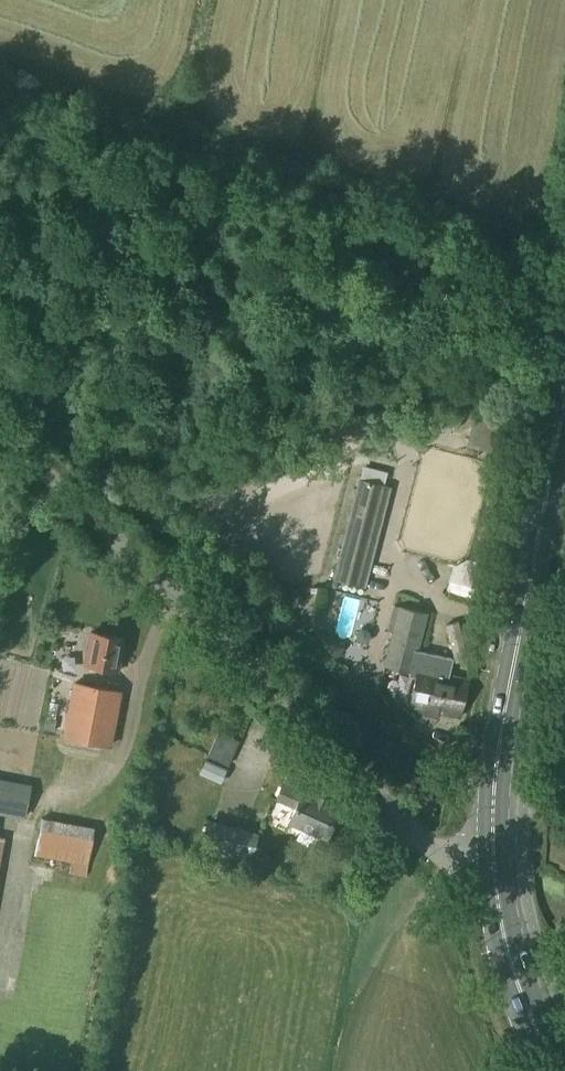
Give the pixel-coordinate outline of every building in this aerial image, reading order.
[(358,585),(388,472),(364,466),(333,579),(358,585)] [(426,614),(399,607),(384,666),(410,673),(409,676),(415,677),(408,706),(460,718),(468,681),(418,669),(419,665),(413,664),(426,614)] [(317,623),(307,633),(334,657),(344,647),(317,623)] [(123,638),(91,632),(85,667),(116,672),(123,638)] [(62,739),(111,749),(122,691),(73,681),(62,739)] [(198,774),(221,783),(227,768),(204,759),(198,774)] [(294,807),(289,820),(326,837),(340,806),(328,801),(328,800),(316,795),(301,789),(301,790),(283,782),(275,799),(294,807)] [(150,830),(156,839),(165,832),(159,823),(150,830)] [(208,823),(200,852),(250,865),(257,835),(208,823)]
